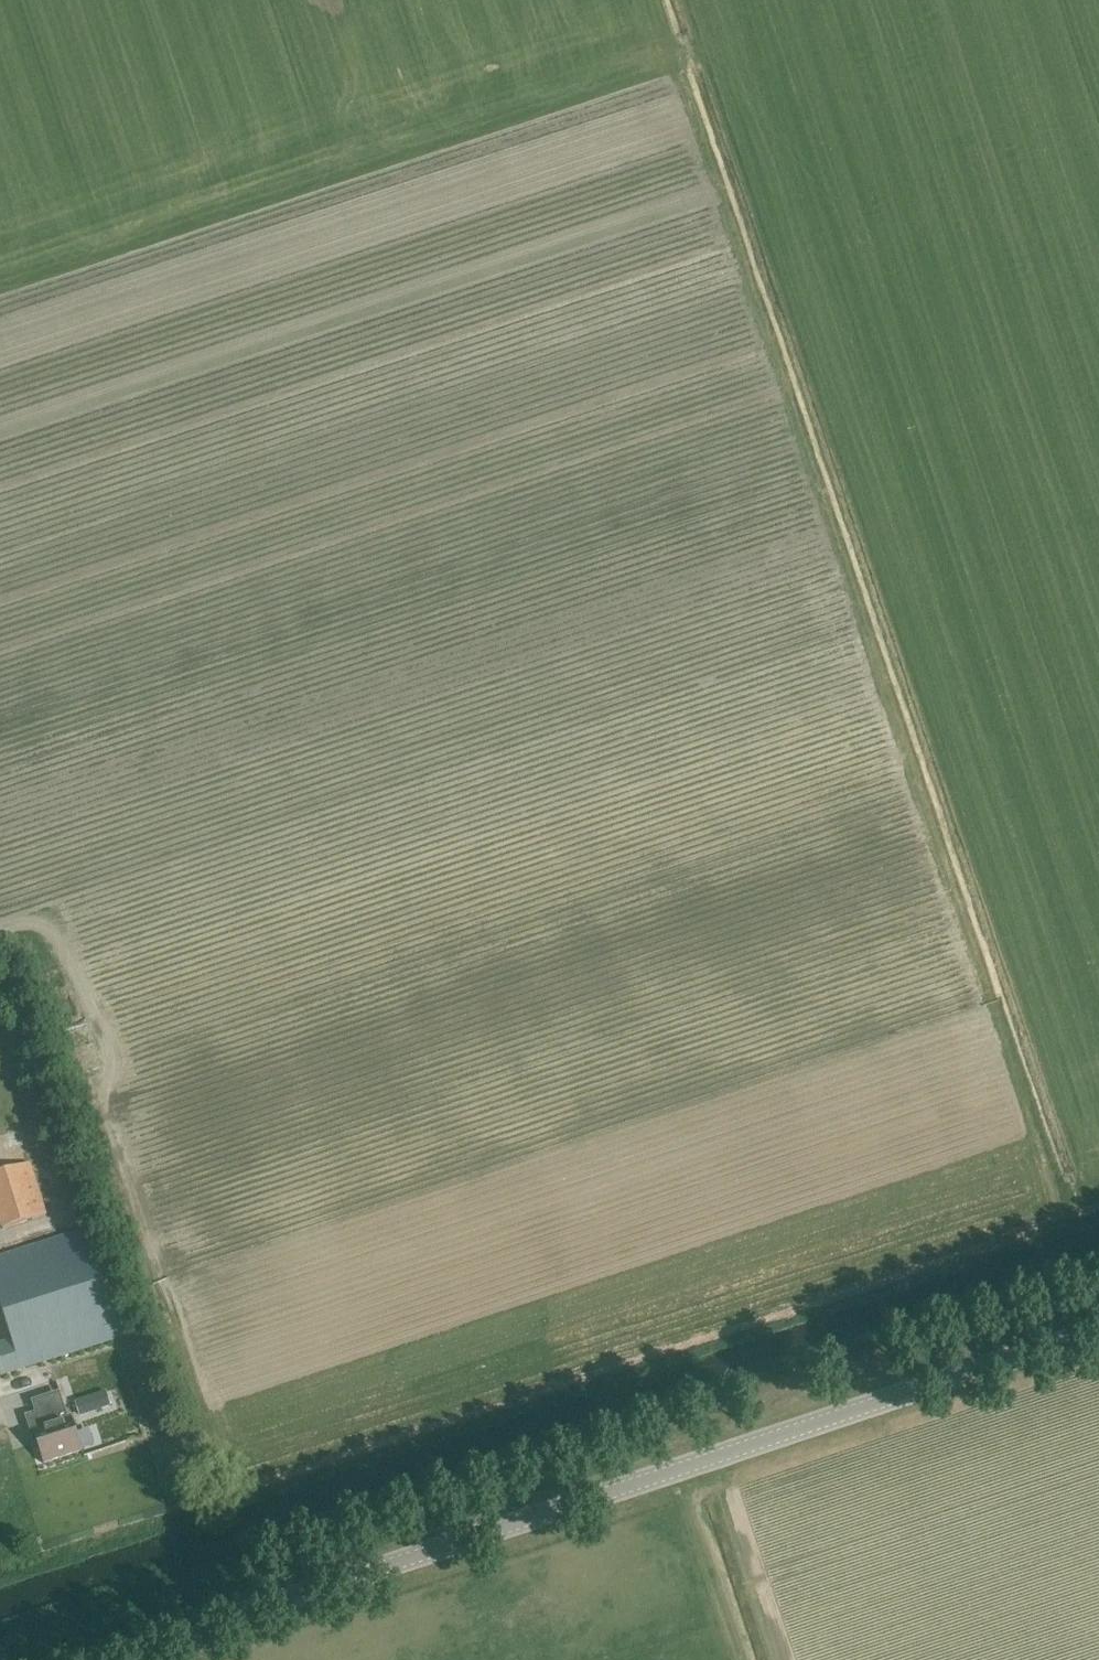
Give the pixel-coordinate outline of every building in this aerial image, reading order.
[(45,1214),(28,1162),(0,1171),(0,1225),(1,1227),(45,1214)] [(124,1335),(89,1227),(0,1255),(0,1308),(8,1333),(0,1335),(0,1374),(124,1335)] [(32,1429),(43,1462),(82,1449),(71,1415),(67,1416),(60,1394),(36,1402),(38,1410),(24,1414),(29,1430),(32,1429)]
